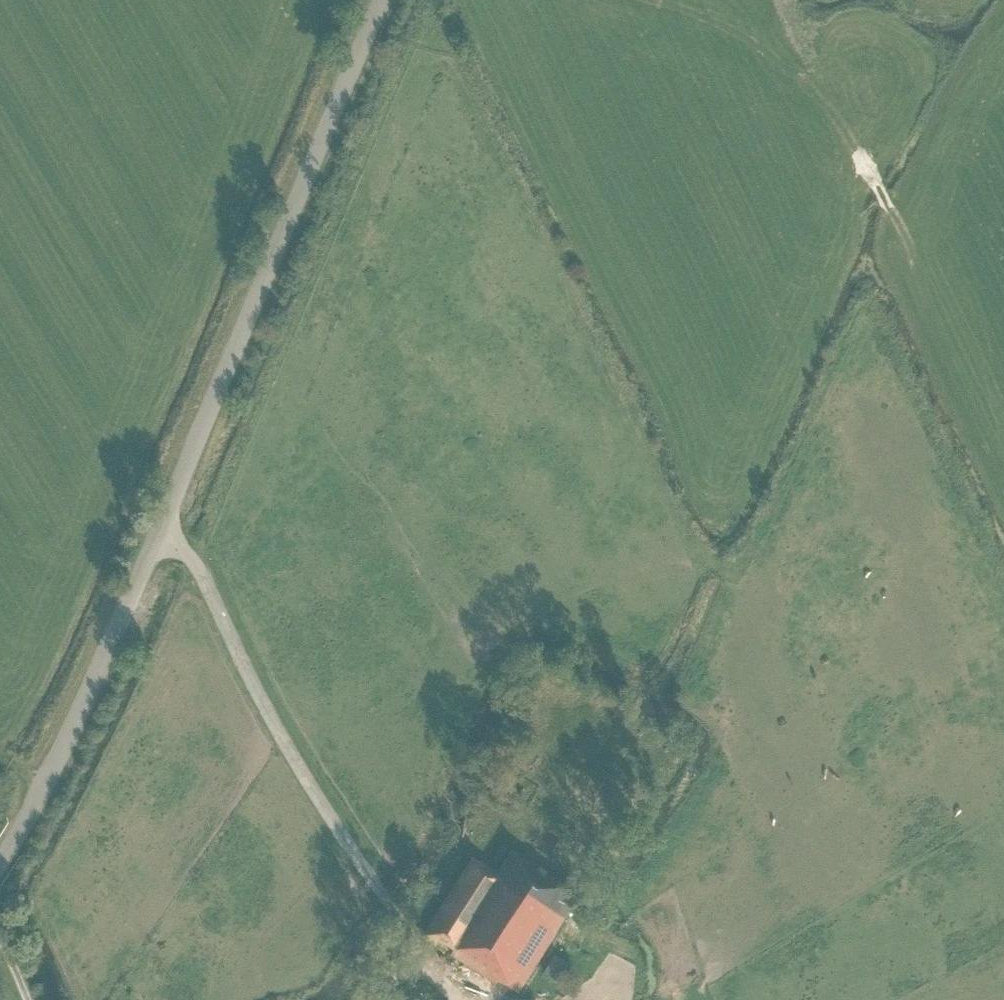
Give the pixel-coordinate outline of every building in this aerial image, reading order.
[(430,928),(424,938),(434,944),(437,940),(453,950),(450,955),(496,984),(498,982),(516,994),(578,893),(510,850),(496,872),(474,859),(444,907),(430,928)]
